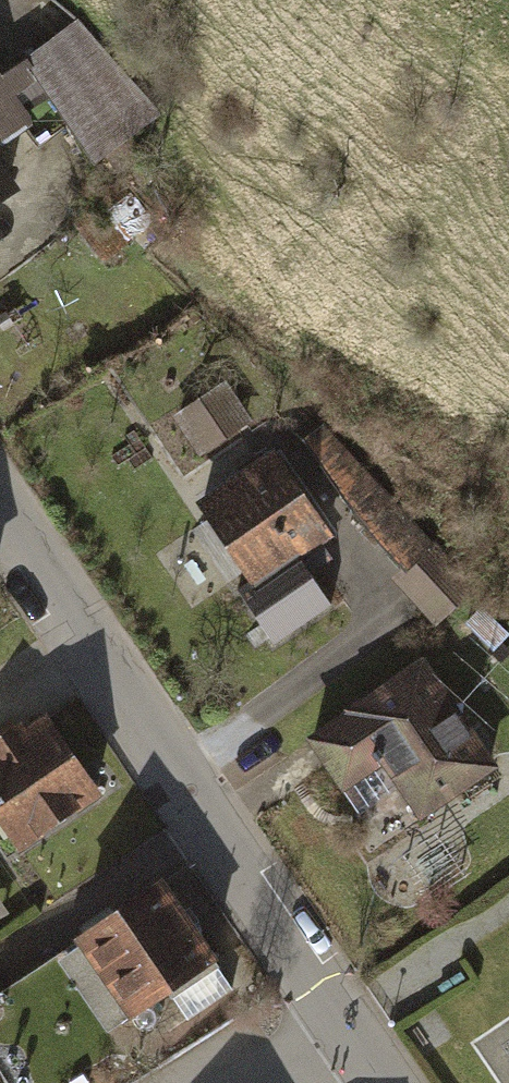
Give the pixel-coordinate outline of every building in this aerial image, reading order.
[(0,69),(0,76),(13,94),(38,77),(94,157),(161,111),(75,21),(0,69)] [(28,116),(13,94),(0,76),(0,136),(28,116)] [(16,183),(0,160),(0,194),(16,183)] [(127,185),(78,222),(102,255),(152,218),(127,185)] [(224,377),(173,413),(201,451),(251,416),(224,377)] [(322,421),(305,438),(402,560),(391,574),(436,623),(478,585),(322,421)] [(276,446),(197,499),(251,577),(237,587),(276,642),(334,602),(300,553),(334,530),(276,446)] [(496,759),(422,654),(305,735),(359,812),(398,785),(418,814),(496,759)] [(48,710),(27,724),(21,714),(0,729),(0,822),(18,848),(103,791),(48,710)] [(217,954),(163,875),(76,933),(130,1013),(217,954)]
